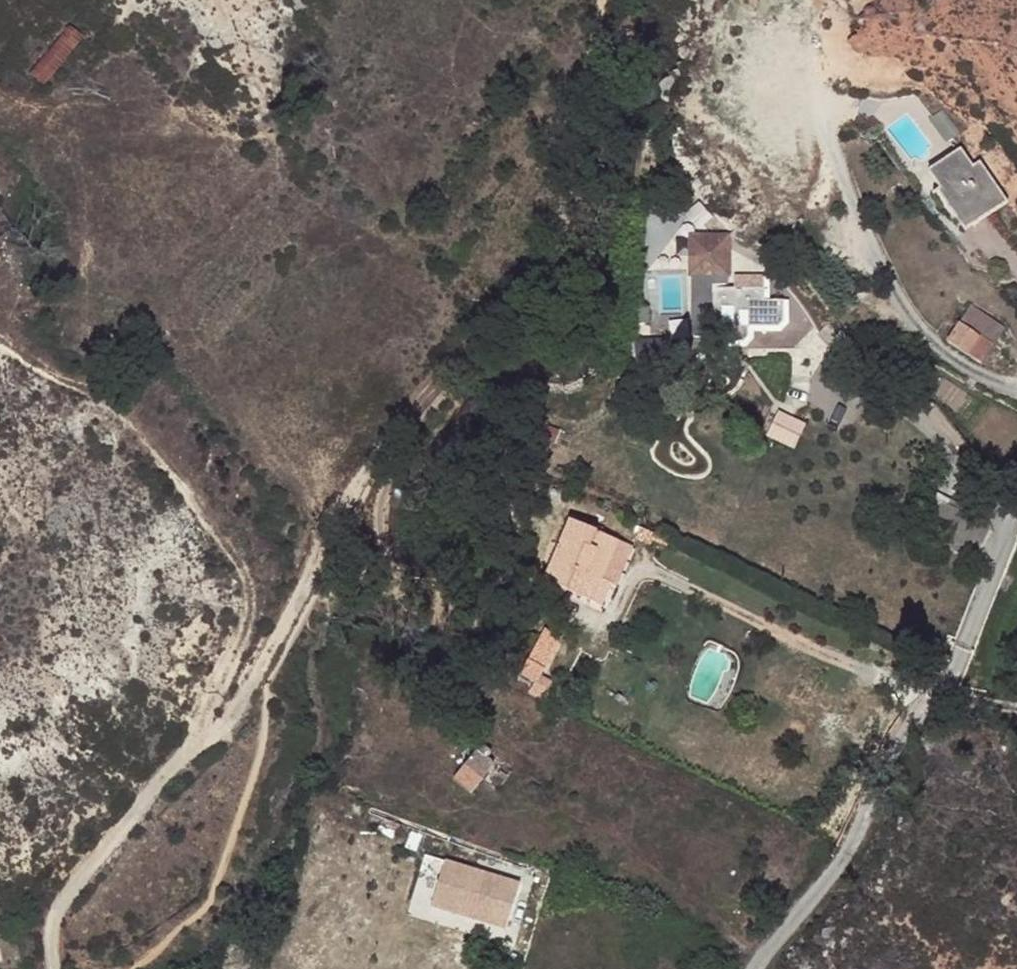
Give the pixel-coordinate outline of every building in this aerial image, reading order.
[(962,131),(945,107),(931,118),(948,141),(962,131)] [(949,182),(975,221),(1010,201),(983,159),(976,163),(964,147),(933,168),(944,185),(949,182)] [(966,226),(975,221),(949,182),(944,185),(940,189),(966,226)] [(763,289),(712,289),(714,328),(717,337),(722,342),(734,343),(742,342),(746,335),(749,328),(774,328),(780,325),(783,321),(785,315),(785,306),(763,306),(763,289)] [(950,342),(983,362),(1007,326),(973,304),(950,342)] [(771,434),(800,446),(811,421),(782,409),(771,434)] [(928,500),(910,537),(945,552),(961,515),(928,500)] [(945,552),(973,565),(991,529),(961,515),(945,552)] [(619,620),(629,597),(617,591),(634,555),(591,536),(565,597),(619,620)] [(617,591),(629,597),(645,560),(634,555),(617,591)] [(579,654),(561,644),(535,689),(553,699),(579,654)] [(490,752),(483,746),(466,765),(485,781),(497,765),(487,758),(490,752)] [(474,795),(485,781),(466,765),(454,780),(474,795)] [(455,922),(437,916),(454,866),(444,862),(422,925),(450,936),(455,922)] [(455,922),(499,938),(508,913),(517,916),(525,890),(454,866),(437,916),(455,922)] [(508,913),(499,938),(508,942),(517,916),(508,913)]
